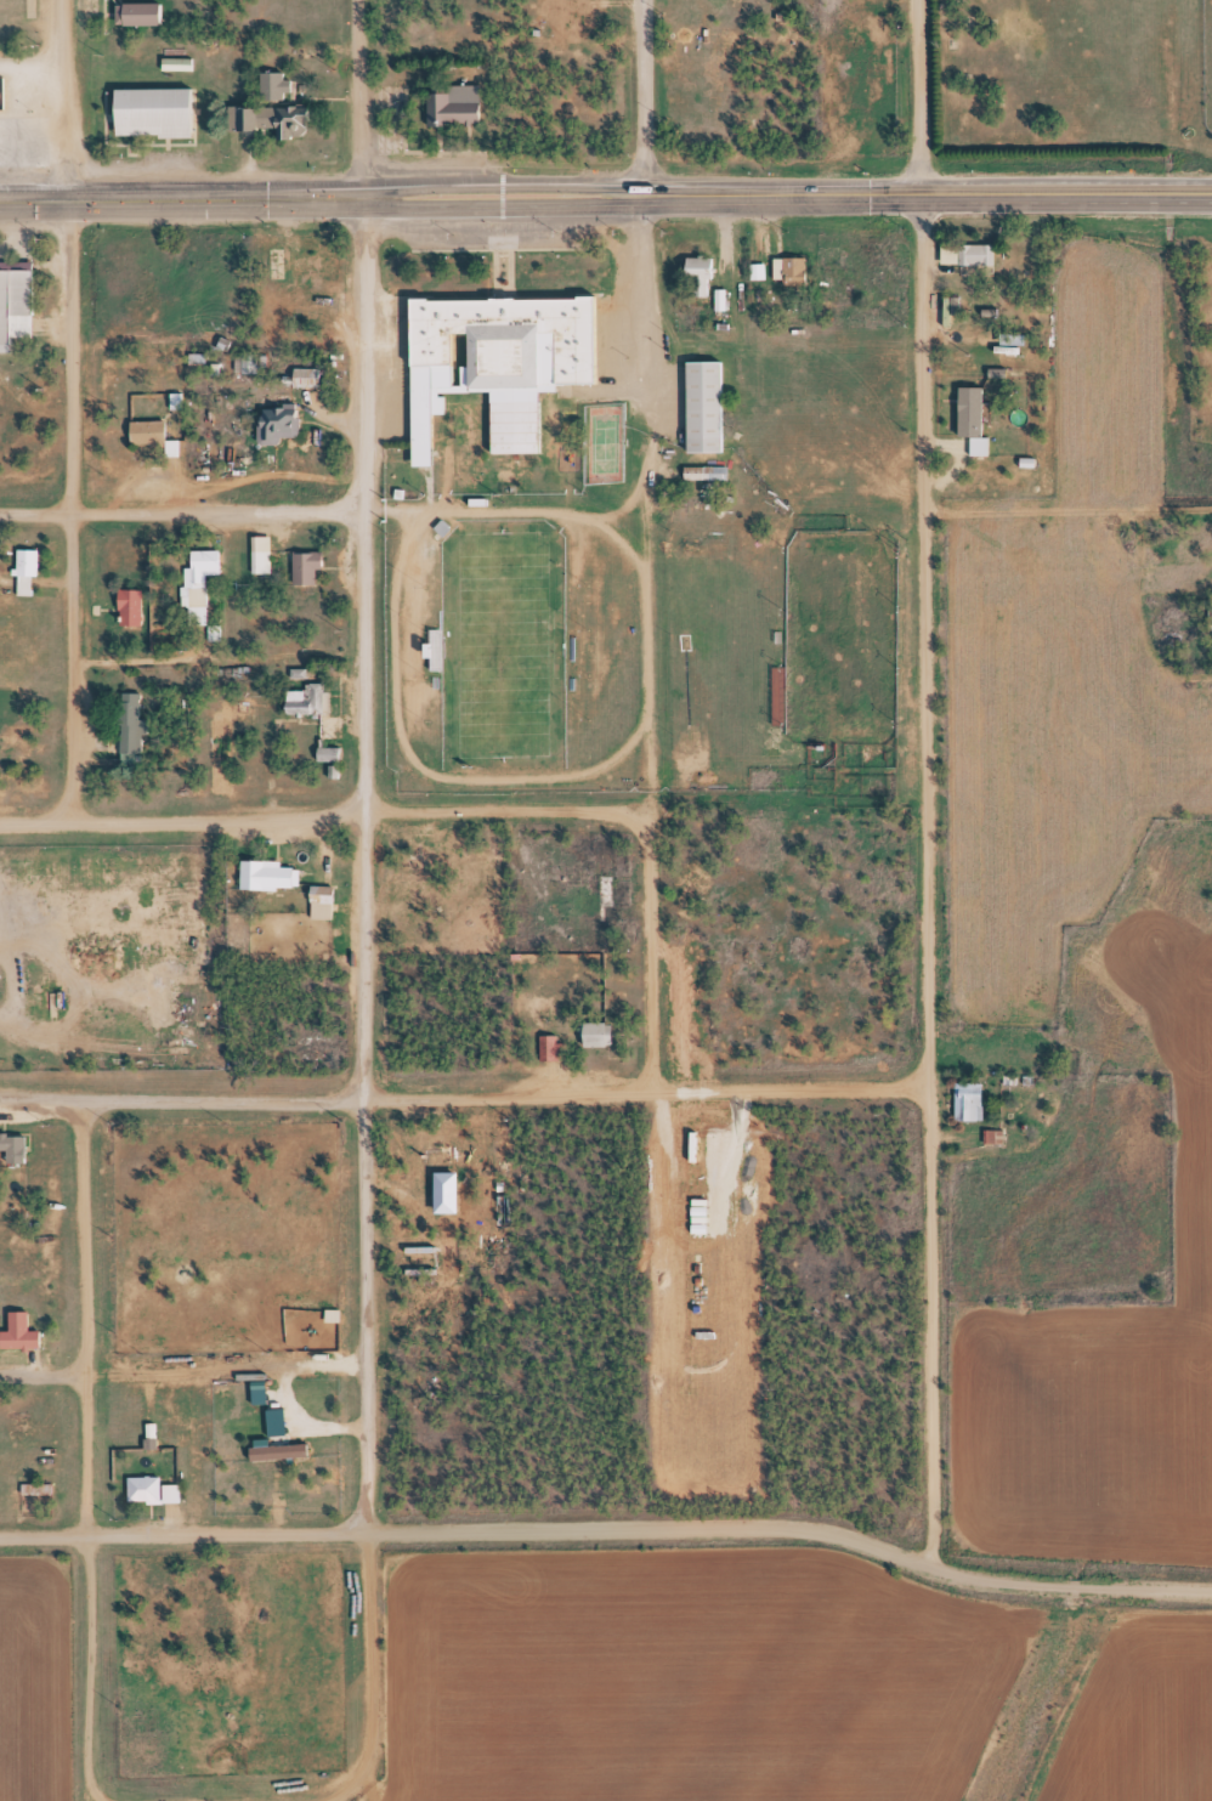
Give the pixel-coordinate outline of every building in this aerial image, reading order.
[(123,21),(169,19),(169,0),(123,0),(123,21)] [(245,103),(245,125),(281,125),(281,132),(319,132),(319,98),(291,100),(291,89),(298,89),(296,67),(265,68),(265,103),(245,103)] [(435,83),(487,83),(487,119),(457,119),(457,125),(435,125),(435,83)] [(126,85),(126,128),(166,128),(166,132),(200,132),(199,85),(126,85)] [(944,239),(945,261),(998,260),(997,238),(944,239)] [(693,254),(695,293),(713,293),(713,273),(720,273),(720,254),(693,254)] [(776,255),(777,277),(787,277),(787,284),(812,283),(812,254),(776,255)] [(706,257),(681,257),(681,283),(687,283),(687,296),(706,296),(706,257)] [(753,260),(753,278),(770,278),(770,260),(753,260)] [(17,349),(17,334),(40,334),(40,264),(0,264),(0,349),(17,349)] [(719,285),(719,307),(732,307),(731,285),(719,285)] [(957,288),(958,313),(981,312),(981,322),(1006,322),(1004,288),(957,288)] [(415,294),(419,465),(438,464),(436,362),(458,362),(457,332),(472,332),(474,390),(604,386),(601,290),(415,294)] [(884,290),(885,301),(906,301),(906,290),(884,290)] [(1006,329),(1006,340),(1031,341),(1032,329),(1006,329)] [(1021,334),(996,334),(996,346),(1021,346),(1021,334)] [(196,350),(196,362),(213,362),(213,350),(196,350)] [(247,350),(248,372),(266,372),(265,350),(247,350)] [(693,357),(696,448),(730,447),(727,356),(693,357)] [(300,366),(300,383),(330,383),(330,366),(300,366)] [(290,369),(290,387),(314,387),(314,369),(290,369)] [(964,385),(964,431),(987,431),(987,385),(964,385)] [(175,387),(175,407),(188,406),(188,387),(175,387)] [(268,403),(270,435),(282,434),(282,425),(304,424),(302,393),(287,393),(287,403),(268,403)] [(950,414),(950,448),(961,448),(961,414),(950,414)] [(160,421),(126,421),(126,446),(160,446),(160,421)] [(974,435),(974,453),(993,453),(993,435),(974,435)] [(679,477),(723,478),(723,465),(679,465),(679,477)] [(255,534),(256,571),(278,571),(277,533),(255,534)] [(266,574),(266,537),(246,537),(246,574),(266,574)] [(22,545),(22,563),(17,563),(17,572),(22,572),(22,593),(38,593),(38,572),(44,572),(44,545),(22,545)] [(199,548),(199,566),(191,566),(192,584),(185,584),(185,602),(193,602),(193,623),(213,623),(213,572),(226,572),(226,546),(199,548)] [(298,549),(298,580),(321,580),(319,565),(328,565),(328,549),(298,549)] [(31,596),(31,550),(12,550),(12,596),(31,596)] [(123,585),(124,606),(126,606),(126,621),(149,621),(148,584),(123,585)] [(114,626),(138,626),(138,590),(114,590),(114,626)] [(293,698),(294,714),(327,713),(327,680),(310,680),(311,697),(293,698)] [(123,691),(124,765),(153,765),(152,690),(123,691)] [(323,744),(323,759),(349,759),(347,744),(323,744)] [(593,922),(610,921),(610,854),(587,854),(587,878),(593,878),(593,922)] [(245,855),(245,888),(282,889),(282,884),(300,884),(300,865),(288,865),(288,856),(245,855)] [(316,884),(316,918),(339,918),(339,884),(316,884)] [(589,1019),(590,1044),(619,1044),(619,1018),(589,1019)] [(577,1047),(601,1047),(601,1022),(577,1022),(577,1047)] [(546,1031),(548,1058),(567,1057),(566,1030),(546,1031)] [(294,1036),(294,1060),(322,1060),(322,1036),(294,1036)] [(958,1077),(959,1117),(989,1117),(987,1077),(958,1077)] [(989,1126),(989,1143),(1007,1143),(1007,1125),(989,1126)] [(11,1151),(11,1160),(30,1160),(30,1133),(0,1134),(0,1152),(11,1151)] [(419,1192),(447,1192),(447,1148),(419,1148),(419,1192)] [(6,1327),(6,1346),(49,1344),(47,1327),(36,1327),(36,1304),(16,1304),(16,1327),(6,1327)] [(256,1445),(257,1456),(315,1452),(315,1442),(256,1445)] [(132,1477),(132,1499),(164,1499),(164,1477),(132,1477)] [(169,1482),(169,1500),(185,1500),(185,1480),(169,1482)] [(27,1482),(27,1494),(58,1493),(57,1482),(27,1482)]
